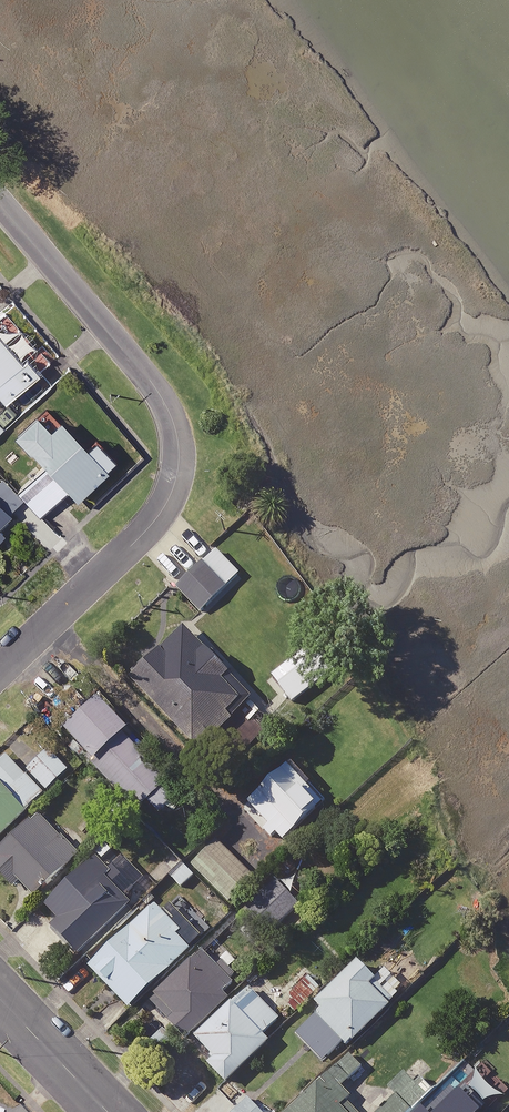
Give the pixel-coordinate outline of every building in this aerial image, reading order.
[(0,339),(0,409),(41,374),(23,353),(17,359),(0,339)] [(54,428),(41,413),(15,437),(24,446),(13,456),(34,479),(21,491),(42,514),(68,490),(77,500),(107,472),(62,422),(54,428)] [(23,502),(2,480),(0,482),(0,523),(23,502)] [(226,590),(202,562),(176,586),(200,613),(226,590)] [(226,678),(185,633),(132,681),(197,752),(243,710),(220,684),(226,678)] [(128,732),(102,702),(66,734),(135,814),(148,803),(158,815),(177,799),(123,737),(128,732)] [(28,772),(48,793),(69,772),(48,752),(28,772)] [(28,772),(24,776),(6,757),(0,764),(0,840),(48,793),(28,772)] [(324,807),(290,768),(247,805),(282,844),(324,807)] [(36,818),(0,855),(0,875),(14,889),(20,884),(35,899),(76,858),(36,818)] [(176,834),(164,846),(180,864),(193,852),(176,834)] [(253,878),(215,842),(191,868),(229,903),(253,878)] [(134,890),(102,855),(46,908),(59,922),(51,930),(77,958),(130,908),(123,901),(134,890)] [(185,865),(172,881),(184,892),(198,876),(185,865)] [(297,907),(276,886),(251,912),(272,932),(297,907)] [(195,947),(155,907),(91,971),(131,1011),(195,947)] [(151,1004),(185,1041),(230,998),(222,990),(229,983),(202,955),(151,1004)] [(395,1005),(358,965),(315,1006),(323,1015),(297,1038),(321,1064),(343,1043),(348,1048),(395,1005)] [(278,1022),(247,990),(196,1041),(215,1060),(209,1067),(227,1085),(269,1043),(263,1037),(278,1022)] [(464,1065),(421,1111),(489,1111),(501,1098),(464,1065)] [(343,1106),(346,1103),(324,1080),(292,1111),(349,1111),(343,1106)] [(233,1111),(273,1111),(252,1092),(233,1111)]
